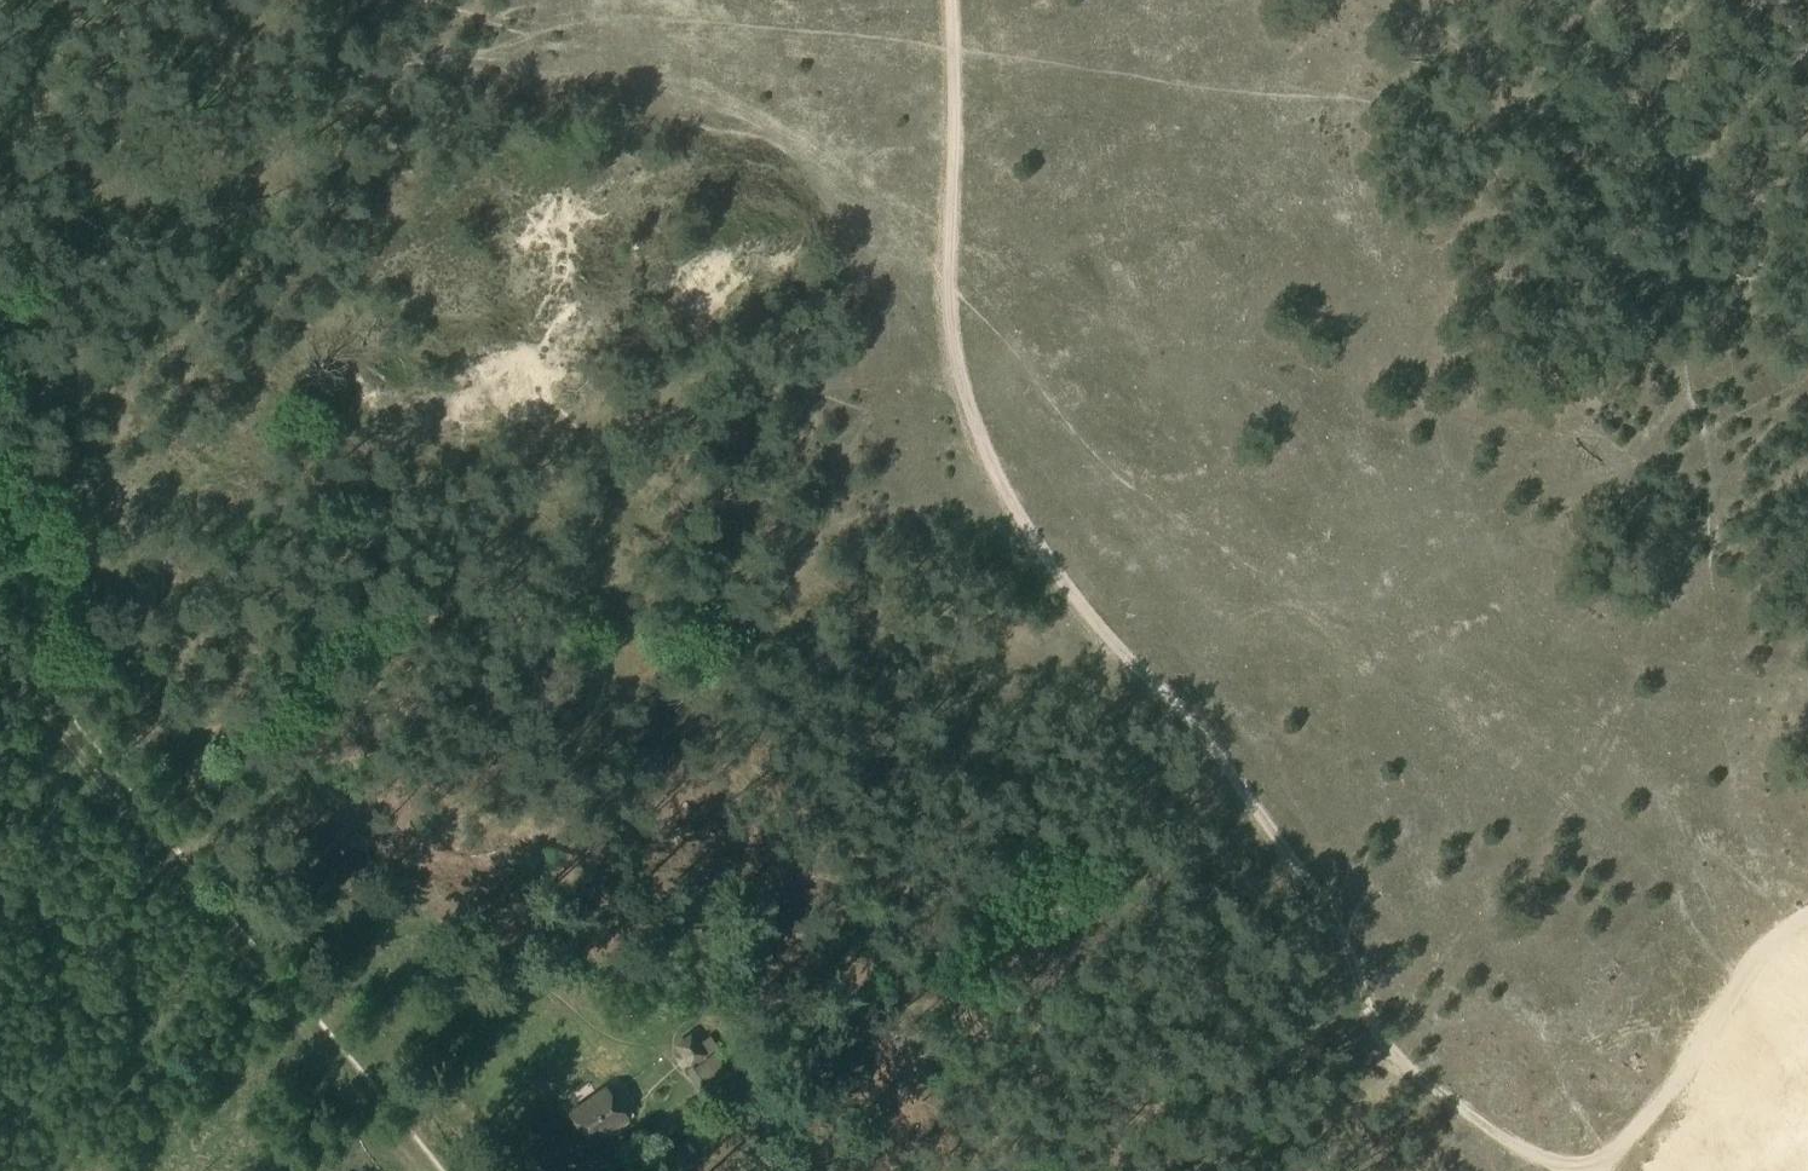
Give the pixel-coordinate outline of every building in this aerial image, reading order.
[(687,1038),(670,1050),(685,1071),(702,1058),(687,1038)] [(713,1057),(684,1077),(713,1116),(739,1096),(713,1057)] [(613,1079),(562,1115),(588,1149),(640,1112),(613,1079)]
